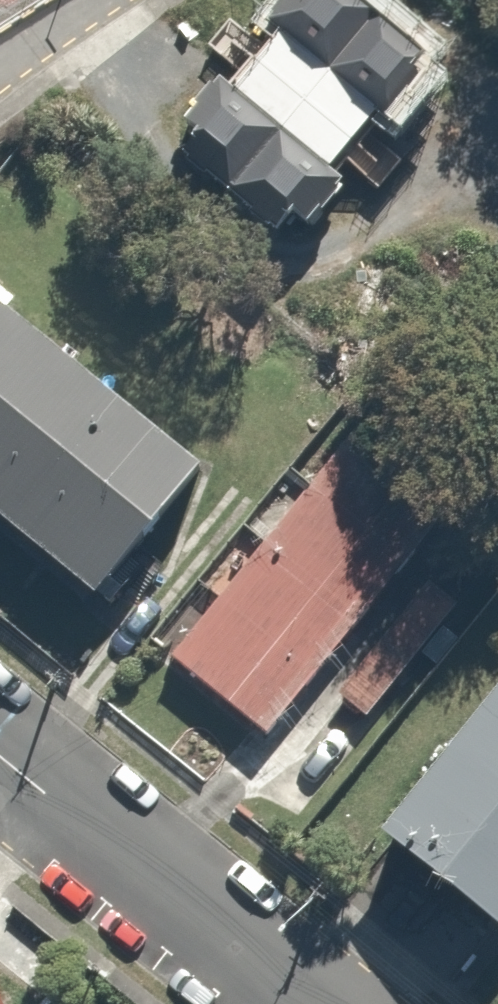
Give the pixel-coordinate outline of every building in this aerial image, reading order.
[(378,0),(296,0),(179,140),(291,233),(441,53),(378,0)] [(73,361),(0,301),(0,450),(73,361)] [(0,450),(0,513),(93,589),(197,461),(73,361),(0,450)] [(357,427),(310,485),(404,561),(451,503),(357,427)] [(310,485),(263,542),(358,618),(404,561),(310,485)] [(263,542),(218,598),(313,674),(358,618),(263,542)] [(368,712),(456,602),(429,580),(341,691),(368,712)] [(218,598),(173,654),(268,730),(313,674),(218,598)] [(384,828),(497,918),(497,685),(384,828)]
